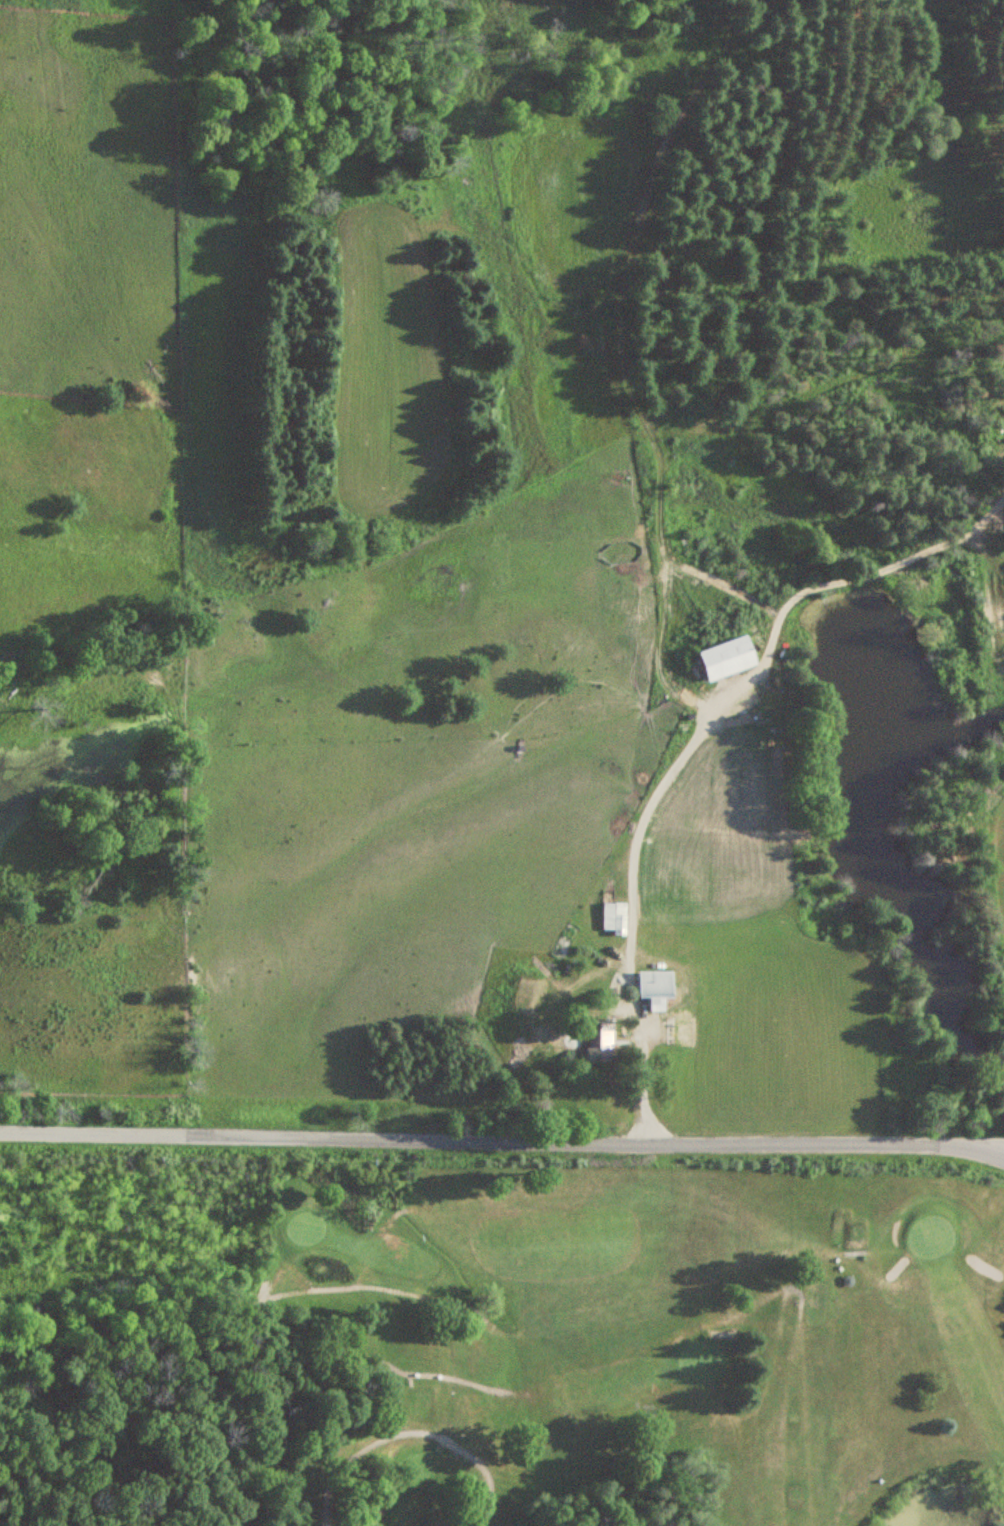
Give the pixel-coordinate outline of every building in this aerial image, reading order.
[(696,651),(705,681),(758,665),(748,635),(696,651)] [(601,903),(601,934),(626,934),(626,903),(601,903)] [(649,1011),(663,1011),(663,1001),(673,1001),(673,971),(637,971),(637,998),(649,998),(649,1011)] [(586,1052),(586,1062),(610,1061),(610,1023),(575,1023),(576,1052),(586,1052)]
